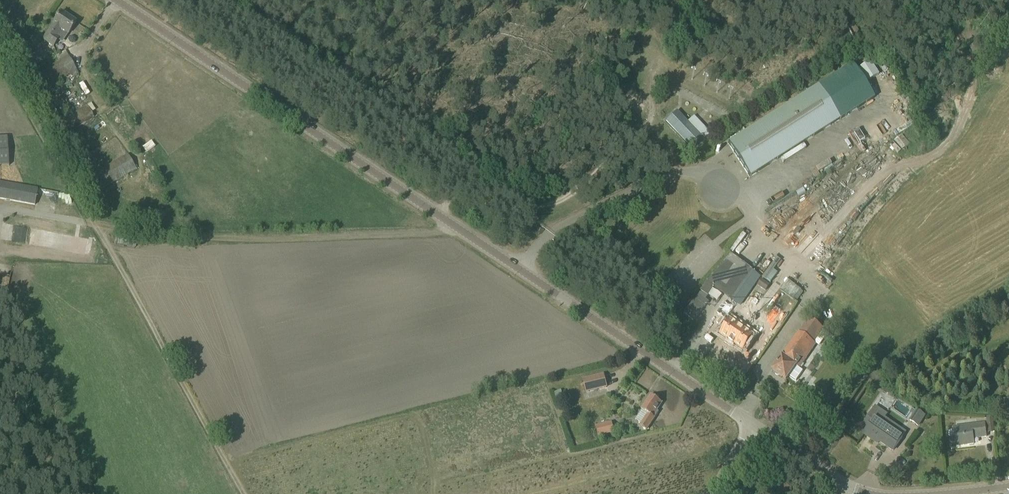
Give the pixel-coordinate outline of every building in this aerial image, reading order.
[(61,12),(56,20),(43,39),(54,46),(59,38),(57,36),(61,30),(68,34),(71,31),(76,22),(61,12)] [(847,28),(856,42),(862,37),(854,25),(847,28)] [(65,51),(57,56),(60,61),(36,75),(44,89),(68,75),(76,70),(65,51)] [(750,177),(840,120),(874,98),(852,64),(728,143),(750,177)] [(86,107),(62,122),(69,133),(94,118),(86,107)] [(704,140),(687,123),(677,111),(666,121),(693,150),(704,140)] [(102,190),(136,170),(127,155),(93,175),(102,190)] [(38,189),(0,182),(0,199),(35,205),(38,189)] [(716,252),(725,260),(730,254),(721,247),(716,252)] [(753,270),(731,254),(699,290),(707,296),(713,287),(728,298),(717,314),(725,319),(728,321),(719,334),(731,342),(733,340),(745,348),(754,335),(727,316),(733,308),(737,311),(740,306),(761,277),(752,271),(753,270)] [(762,277),(770,283),(778,272),(769,266),(762,277)] [(770,285),(761,279),(757,285),(766,291),(770,285)] [(794,296),(799,288),(786,280),(781,288),(794,296)] [(687,299),(672,287),(663,299),(671,307),(672,306),(678,310),(687,299)] [(699,294),(684,313),(693,321),(709,302),(699,294)] [(814,342),(819,335),(823,329),(808,319),(804,325),(772,371),(786,380),(796,366),(799,369),(816,344),(814,342)] [(607,387),(604,375),(583,380),(586,392),(607,387)] [(651,396),(642,410),(648,414),(640,426),(647,430),(659,412),(657,411),(662,403),(651,396)] [(917,411),(910,420),(918,426),(925,416),(917,411)] [(641,424),(646,417),(641,413),(635,421),(641,424)] [(869,426),(864,434),(875,441),(876,439),(879,441),(886,446),(893,451),(902,437),(895,432),(885,425),(886,425),(870,414),(864,423),(869,426)] [(596,427),(598,436),(614,432),(611,423),(596,427)] [(986,437),(985,427),(984,424),(954,428),(955,436),(956,446),(974,444),(973,438),(986,437)] [(780,482),(773,493),(785,493),(789,488),(780,482)]
